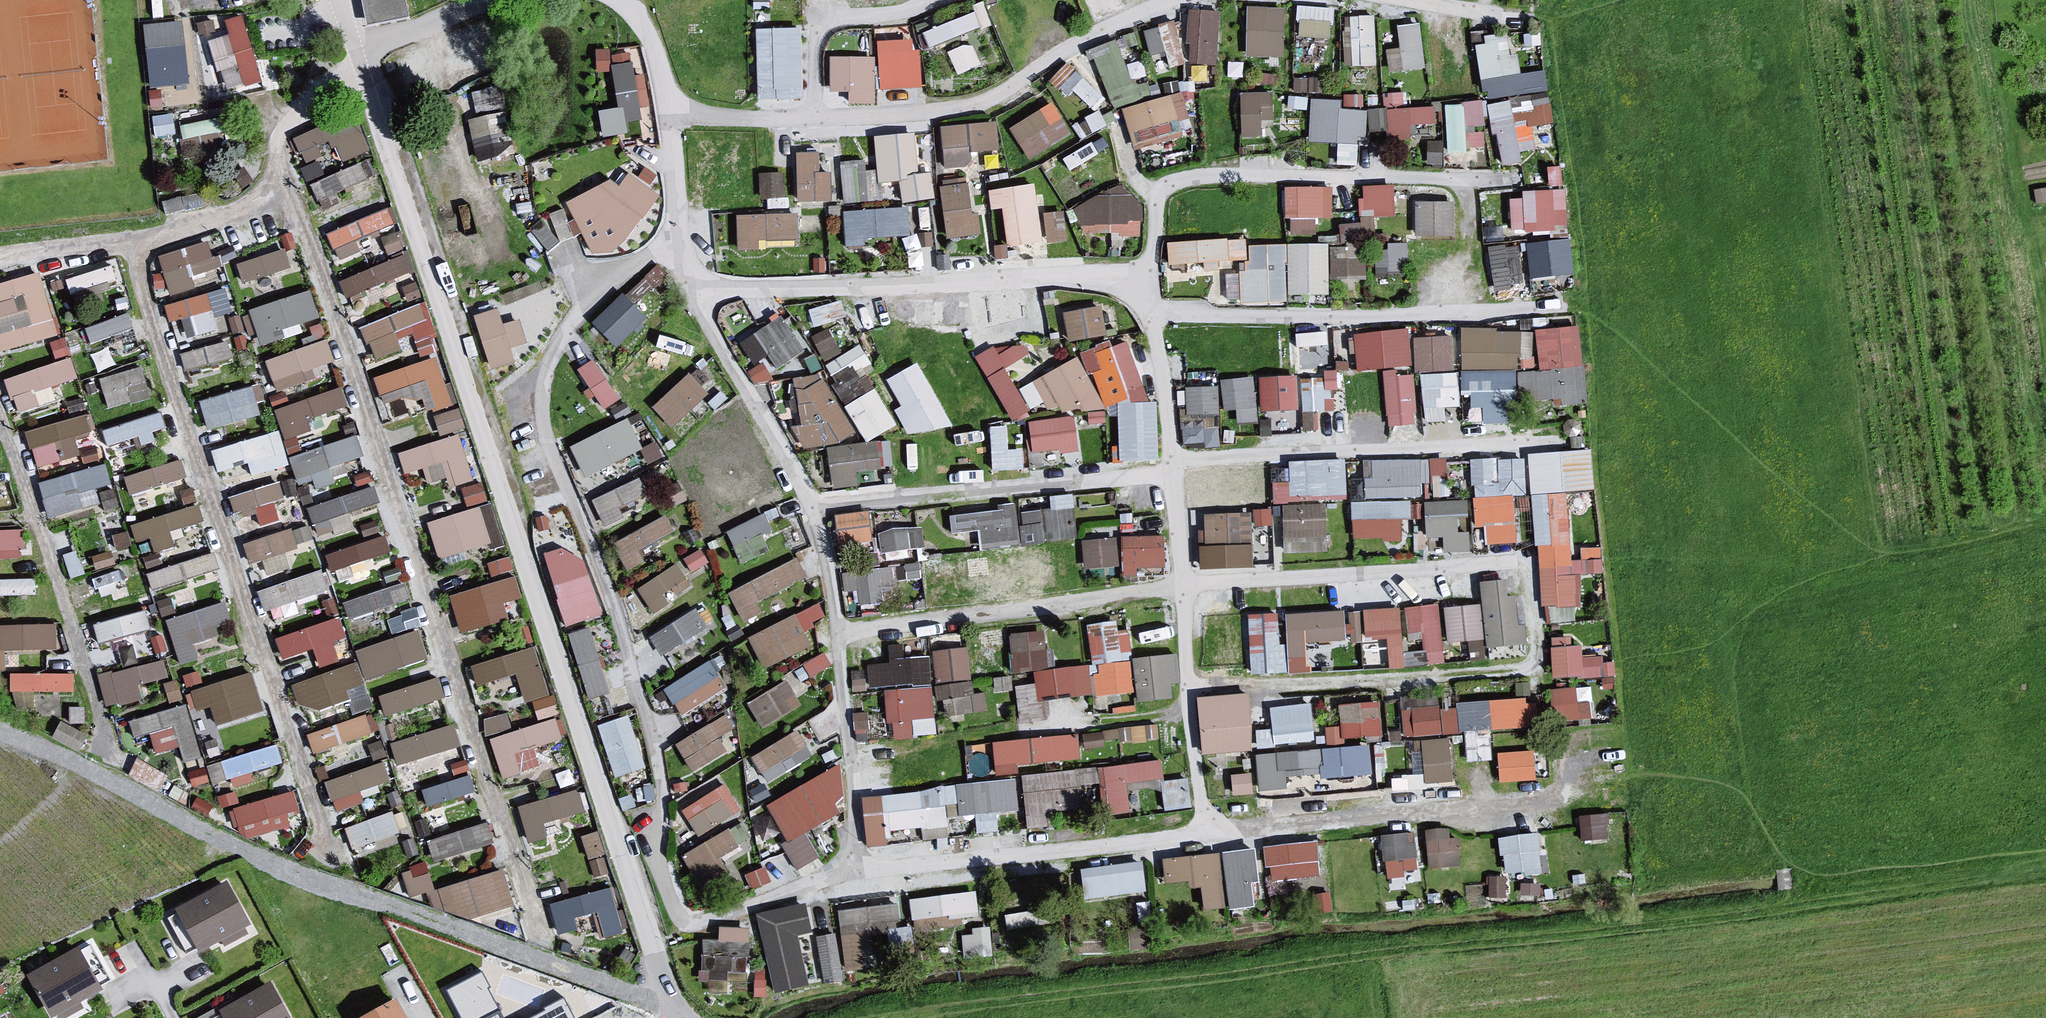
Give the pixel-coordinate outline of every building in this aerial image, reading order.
[(368,30),(411,22),(407,0),(363,0),(368,30)] [(755,10),(770,10),(769,0),(755,0),(755,10)] [(978,17),(926,38),(931,52),(994,27),(985,3),(974,7),(978,17)] [(1335,13),(1299,9),(1296,33),(1301,33),(1300,40),(1332,43),(1335,13)] [(1285,12),(1250,11),(1249,58),(1284,59),(1285,12)] [(1219,16),(1191,15),(1190,66),(1218,66),(1219,16)] [(264,85),(244,18),(227,23),(231,38),(210,44),(225,92),(245,86),(246,90),(264,85)] [(1375,19),(1348,20),(1351,69),(1377,68),(1375,19)] [(214,23),(199,26),(201,36),(216,34),(214,23)] [(189,87),(182,25),(147,29),(154,91),(189,87)] [(1176,25),(1145,34),(1156,75),(1187,67),(1176,25)] [(1421,26),(1399,29),(1401,50),(1388,52),(1390,75),(1426,70),(1421,26)] [(805,101),(802,32),(758,34),(761,103),(805,101)] [(1511,59),(1507,35),(1486,38),(1487,47),(1477,49),(1484,95),(1490,94),(1491,103),(1551,94),(1547,73),(1522,77),(1519,57),(1511,59)] [(1540,36),(1525,38),(1527,49),(1541,48),(1540,36)] [(917,42),(878,45),(881,92),(921,89),(920,80),(926,80),(924,53),(917,54),(917,42)] [(1117,44),(1092,53),(1114,115),(1155,101),(1149,85),(1134,90),(1117,44)] [(984,67),(975,47),(966,47),(949,55),(959,77),(984,67)] [(611,52),(597,53),(598,73),(611,73),(611,52)] [(876,59),(831,60),(831,96),(852,95),(852,107),(877,106),(876,59)] [(1108,101),(1068,63),(1048,84),(1059,94),(1061,92),(1068,98),(1074,92),(1096,113),(1108,101)] [(636,80),(634,66),(613,69),(620,111),(601,114),(605,140),(640,134),(638,124),(644,124),(642,111),(651,109),(646,79),(636,80)] [(1207,71),(1194,71),(1194,82),(1207,83),(1207,71)] [(1276,78),(1255,76),(1255,84),(1275,86),(1276,78)] [(1326,83),(1294,82),(1294,93),(1325,94),(1326,83)] [(184,92),(172,93),(173,107),(186,106),(184,92)] [(162,94),(152,95),(154,109),(163,108),(162,94)] [(1275,128),(1275,96),(1243,96),(1243,141),(1262,141),(1262,128),(1275,128)] [(1404,97),(1385,98),(1385,109),(1405,108),(1404,97)] [(1308,100),(1289,98),(1288,110),(1307,112),(1308,100)] [(1364,99),(1346,98),(1346,110),(1363,110),(1364,99)] [(1379,98),(1370,98),(1370,109),(1379,109),(1379,98)] [(1556,127),(1551,98),(1489,109),(1500,171),(1524,167),(1521,152),(1535,150),(1531,132),(1556,127)] [(1182,99),(1124,114),(1133,149),(1181,136),(1177,122),(1188,119),(1182,99)] [(1343,114),(1344,103),(1311,102),(1309,146),(1341,147),(1340,166),(1357,166),(1358,141),(1366,141),(1367,115),(1343,114)] [(1485,104),(1443,109),(1447,159),(1468,158),(1468,152),(1485,150),(1484,137),(1475,138),(1475,127),(1486,127),(1485,104)] [(1071,136),(1053,108),(1014,133),(1032,161),(1071,136)] [(1435,110),(1371,114),(1372,134),(1391,133),(1392,142),(1413,141),(1412,130),(1436,129),(1435,110)] [(1088,124),(1076,130),(1080,138),(1114,121),(1110,114),(1104,117),(1100,113),(1086,120),(1088,124)] [(297,143),(307,166),(323,159),(319,151),(328,147),(331,154),(337,151),(344,166),(373,153),(355,116),(297,143)] [(172,117),(154,120),(158,139),(176,136),(172,117)] [(227,119),(181,128),(187,162),(226,154),(223,136),(230,132),(227,119)] [(999,125),(941,129),(944,172),(973,170),(971,156),(1001,153),(999,125)] [(1105,130),(1044,165),(1057,187),(1107,158),(1109,162),(1120,156),(1105,130)] [(240,134),(227,138),(231,149),(243,146),(240,134)] [(1550,135),(1538,138),(1540,151),(1553,149),(1550,135)] [(883,172),(884,185),(903,183),(905,204),(936,201),(933,173),(920,174),(916,137),(879,141),(883,172)] [(1444,146),(1430,145),(1429,164),(1443,165),(1444,146)] [(820,156),(796,157),(798,207),(834,205),(833,177),(821,177),(820,156)] [(374,161),(365,163),(370,178),(379,175),(374,161)] [(865,163),(841,165),(846,206),(885,202),(884,185),(883,172),(867,174),(865,163)] [(325,178),(320,165),(306,170),(311,183),(325,178)] [(369,182),(362,165),(309,187),(317,205),(321,203),(325,212),(339,206),(335,196),(369,182)] [(245,170),(236,177),(245,189),(254,182),(245,170)] [(657,179),(646,171),(640,180),(650,188),(657,179)] [(1561,189),(1559,171),(1550,172),(1551,190),(1561,189)] [(788,173),(761,176),(763,202),(790,199),(788,173)] [(613,184),(568,206),(592,256),(614,256),(659,201),(631,178),(621,190),(613,184)] [(973,218),(968,180),(941,184),(950,242),(984,237),(981,216),(973,218)] [(1036,187),(989,194),(992,212),(1005,211),(1010,250),(1044,246),(1036,187)] [(1122,188),(1074,211),(1082,227),(1083,236),(1140,238),(1142,207),(1122,188)] [(1395,188),(1365,190),(1367,203),(1361,204),(1365,247),(1389,245),(1388,235),(1378,236),(1376,221),(1397,219),(1395,188)] [(1333,190),(1286,190),(1287,222),(1293,222),(1293,241),(1316,241),(1316,221),(1334,221),(1333,190)] [(1565,241),(1561,192),(1524,195),(1524,201),(1511,202),(1514,233),(1528,232),(1528,237),(1551,235),(1551,242),(1565,241)] [(201,196),(185,200),(187,207),(202,204),(201,196)] [(181,200),(167,205),(170,214),(184,209),(181,200)] [(1456,208),(1419,207),(1418,240),(1456,241),(1456,208)] [(912,239),(910,209),(844,214),(847,253),(864,252),(863,242),(912,239)] [(397,228),(390,211),(328,237),(339,264),(361,255),(357,244),(397,228)] [(563,212),(551,216),(561,243),(572,240),(563,212)] [(1065,215),(1046,217),(1049,245),(1068,243),(1065,215)] [(799,218),(737,220),(738,254),(762,253),(762,245),(800,244),(799,218)] [(1245,222),(1235,223),(1236,237),(1246,237),(1245,222)] [(558,244),(541,224),(532,232),(548,252),(558,244)] [(1361,246),(1360,228),(1341,229),(1341,239),(1320,240),(1320,248),(1361,246)] [(397,235),(382,241),(388,257),(403,251),(397,235)] [(294,236),(284,239),(289,253),(298,250),(294,236)] [(1249,263),(1247,240),(1169,247),(1171,267),(1207,264),(1207,273),(1219,272),(1219,266),(1249,263)] [(1566,244),(1530,248),(1533,281),(1570,277),(1566,244)] [(225,271),(221,259),(213,262),(209,246),(160,261),(172,302),(198,295),(194,280),(225,271)] [(1410,269),(1409,246),(1389,247),(1389,254),(1376,254),(1378,280),(1404,279),(1404,269),(1410,269)] [(1289,305),(1286,249),(1252,251),(1253,266),(1247,266),(1248,275),(1225,277),(1226,302),(1240,301),(1240,308),(1289,305)] [(1328,249),(1291,250),(1291,297),(1329,297),(1328,249)] [(1367,281),(1365,249),(1331,251),(1332,283),(1367,281)] [(1525,291),(1518,249),(1491,253),(1498,295),(1525,291)] [(292,270),(286,252),(239,268),(245,285),(292,270)] [(406,258),(340,287),(348,303),(413,274),(406,258)] [(949,260),(940,260),(940,270),(949,270),(949,260)] [(823,263),(816,263),(816,273),(824,273),(823,263)] [(114,269),(67,282),(71,296),(118,283),(114,269)] [(657,271),(629,297),(636,305),(665,279),(657,271)] [(17,316),(14,303),(23,300),(31,327),(0,336),(0,355),(58,338),(40,277),(0,289),(0,321),(17,316)] [(421,299),(416,285),(403,290),(408,304),(421,299)] [(227,293),(166,310),(170,327),(189,322),(194,339),(217,332),(214,319),(233,314),(227,293)] [(322,321),(312,294),(250,314),(262,350),(288,342),(285,333),(322,321)] [(646,321),(624,298),(595,326),(618,349),(646,321)] [(849,320),(843,302),(810,313),(816,331),(849,320)] [(1120,321),(1119,304),(1105,304),(1106,322),(1120,321)] [(430,324),(423,307),(361,331),(368,348),(371,347),(377,363),(403,353),(397,337),(413,331),(430,324)] [(1103,310),(1066,317),(1071,344),(1107,338),(1103,310)] [(504,328),(499,312),(475,319),(492,373),(516,365),(512,352),(529,347),(521,323),(504,328)] [(130,317),(87,332),(92,347),(136,332),(130,317)] [(783,320),(756,338),(778,372),(805,355),(783,320)] [(670,323),(654,342),(661,348),(677,330),(670,323)] [(428,326),(413,331),(422,360),(436,356),(428,326)] [(697,329),(682,337),(693,358),(708,350),(697,329)] [(830,331),(813,340),(826,364),(843,355),(830,331)] [(1578,332),(1539,336),(1542,373),(1581,369),(1578,332)] [(1306,350),(1305,333),(1295,334),(1299,378),(1335,375),(1333,348),(1306,350)] [(1533,336),(1466,333),(1465,371),(1518,373),(1519,358),(1533,359),(1533,336)] [(1408,334),(1357,339),(1361,374),(1412,369),(1408,334)] [(1185,335),(1172,335),(1172,352),(1186,351),(1185,335)] [(1291,337),(1280,337),(1282,369),(1293,368),(1291,337)] [(1229,341),(1220,342),(1220,362),(1230,362),(1229,341)] [(1452,341),(1418,343),(1420,375),(1453,374),(1452,341)] [(328,343),(266,364),(276,396),(308,385),(305,375),(336,365),(328,343)] [(671,359),(647,344),(624,381),(648,396),(671,359)] [(1151,404),(1127,345),(1114,351),(1111,345),(1082,357),(1089,375),(1096,374),(1107,409),(1131,401),(1133,405),(1151,404)] [(112,346),(94,350),(99,367),(116,363),(112,346)] [(230,346),(183,356),(187,374),(234,363),(230,346)] [(1029,357),(1024,347),(994,351),(977,361),(1014,423),(1029,414),(1004,372),(1029,357)] [(857,374),(871,365),(861,348),(827,369),(837,385),(832,388),(867,446),(897,429),(867,379),(862,382),(857,374)] [(454,409),(437,361),(376,382),(382,400),(427,384),(437,415),(454,409)] [(1106,412),(1077,361),(1023,393),(1033,410),(1044,404),(1049,413),(1061,410),(1064,415),(1082,412),(1083,416),(1106,412)] [(1535,362),(1523,362),(1523,373),(1535,373),(1535,362)] [(73,363),(5,384),(11,403),(15,402),(19,415),(39,409),(35,395),(78,382),(73,363)] [(620,401),(595,363),(581,372),(606,410),(620,401)] [(764,366),(750,374),(757,388),(772,380),(764,366)] [(954,429),(918,366),(887,383),(902,409),(894,413),(908,437),(954,429)] [(1251,366),(1236,367),(1237,379),(1252,378),(1251,366)] [(1582,370),(1520,376),(1522,405),(1562,401),(1563,409),(1586,407),(1582,370)] [(147,386),(143,371),(100,382),(108,411),(131,405),(127,391),(147,386)] [(1400,380),(1399,374),(1385,375),(1390,429),(1416,427),(1411,379),(1400,380)] [(1518,374),(1464,375),(1464,399),(1474,399),(1474,411),(1486,411),(1486,427),(1510,426),(1510,410),(1518,410),(1518,374)] [(1383,420),(1379,376),(1342,380),(1349,443),(1365,441),(1363,422),(1383,420)] [(1462,418),(1458,376),(1423,379),(1427,426),(1447,425),(1446,420),(1462,418)] [(858,435),(819,377),(794,381),(802,429),(793,431),(805,451),(840,447),(858,435)] [(1340,394),(1339,377),(1300,381),(1304,435),(1331,433),(1330,416),(1335,413),(1334,395),(1340,394)] [(708,398),(691,379),(657,411),(674,429),(708,398)] [(1253,380),(1223,384),(1226,413),(1238,412),(1240,430),(1259,427),(1253,380)] [(1297,381),(1263,383),(1264,415),(1273,414),(1274,431),(1300,430),(1297,381)] [(254,390),(201,404),(209,433),(262,419),(254,390)] [(1219,391),(1188,392),(1189,418),(1220,417),(1219,391)] [(342,392),(275,415),(285,444),(314,434),(310,423),(348,409),(342,392)] [(286,394),(271,399),(274,409),(290,404),(286,394)] [(722,395),(710,405),(716,411),(728,401),(722,395)] [(84,400),(69,404),(73,417),(87,413),(84,400)] [(626,405),(614,412),(618,420),(630,413),(626,405)] [(1160,463),(1158,407),(1121,408),(1123,465),(1160,463)] [(53,411),(38,415),(41,427),(56,423),(53,411)] [(461,411),(435,419),(441,438),(466,430),(461,411)] [(163,416),(103,433),(108,449),(141,440),(143,448),(156,445),(153,435),(167,431),(163,416)] [(1105,416),(1090,417),(1091,426),(1105,425),(1105,416)] [(959,417),(952,421),(957,430),(964,426),(959,417)] [(92,418),(28,437),(39,472),(81,459),(76,443),(98,436),(92,418)] [(1076,419),(1030,425),(1034,456),(1060,452),(1061,457),(1081,454),(1076,419)] [(1219,421),(1184,424),(1186,446),(1206,444),(1206,451),(1221,450),(1219,421)] [(774,481),(744,422),(695,448),(725,506),(774,481)] [(1271,423),(1262,424),(1263,438),(1272,438),(1271,423)] [(354,424),(344,427),(346,437),(357,435),(354,424)] [(630,424),(573,452),(587,480),(644,451),(630,424)] [(1009,454),(1007,430),(991,431),(995,474),(1025,471),(1023,453),(1009,454)] [(1235,435),(1227,434),(1226,443),(1234,444),(1235,435)] [(279,436),(214,456),(220,475),(249,466),(254,482),(290,471),(279,436)] [(320,436),(302,441),(306,453),(324,448),(320,436)] [(460,437),(399,456),(406,479),(449,466),(456,489),(475,484),(460,437)] [(299,441),(286,445),(289,457),(302,454),(299,441)] [(357,441),(291,463),(299,488),(315,483),(317,492),(335,486),(330,471),(363,461),(357,441)] [(883,447),(828,454),(833,492),(859,489),(857,475),(886,472),(883,447)] [(1590,454),(1531,459),(1534,497),(1594,492),(1590,454)] [(1448,462),(1431,463),(1435,502),(1451,500),(1448,462)] [(183,463),(125,481),(130,499),(188,481),(183,463)] [(1526,463),(1475,466),(1477,500),(1527,498),(1526,463)] [(1291,487),(1276,487),(1276,505),(1347,503),(1346,464),(1291,466),(1291,487)] [(1421,466),(1367,466),(1367,501),(1422,500),(1421,466)] [(108,468),(40,486),(49,522),(85,513),(81,496),(113,487),(108,468)] [(371,474),(356,477),(359,488),(373,484),(371,474)] [(1234,478),(1192,480),(1194,519),(1203,519),(1203,509),(1273,506),(1272,489),(1235,491),(1234,478)] [(649,498),(640,480),(592,502),(605,530),(624,521),(620,512),(649,498)] [(292,481),(284,484),(288,499),(297,497),(292,481)] [(280,483),(227,500),(233,518),(243,515),(245,520),(258,516),(257,511),(286,502),(280,483)] [(487,502),(482,485),(463,490),(468,508),(487,502)] [(309,488),(299,491),(303,507),(313,504),(309,488)] [(377,492),(310,514),(318,539),(335,533),(332,523),(382,507),(377,492)] [(1571,565),(1567,498),(1533,500),(1541,612),(1581,609),(1579,579),(1603,577),(1601,550),(1582,551),(1583,564),(1571,565)] [(1053,513),(1023,516),(1024,529),(1022,529),(1024,548),(1079,542),(1074,499),(1052,501),(1053,513)] [(1514,499),(1475,503),(1478,530),(1486,529),(1488,551),(1519,548),(1514,499)] [(1412,505),(1355,507),(1355,542),(1384,542),(1384,545),(1402,545),(1402,522),(1412,522),(1412,505)] [(1469,505),(1427,507),(1429,541),(1445,540),(1446,555),(1471,554),(1469,505)] [(999,514),(953,520),(955,536),(982,533),(985,553),(1021,549),(1016,506),(998,508),(999,514)] [(1326,508),(1285,510),(1286,555),(1328,554),(1326,508)] [(1424,508),(1414,508),(1415,521),(1424,521),(1424,508)] [(493,546),(482,510),(429,526),(441,562),(493,546)] [(1283,510),(1275,511),(1276,519),(1283,518),(1283,510)] [(200,511),(132,530),(137,546),(149,543),(152,552),(175,546),(171,534),(204,524),(200,511)] [(777,511),(767,514),(769,521),(779,518),(777,511)] [(1272,513),(1256,514),(1257,529),(1273,528),(1272,513)] [(870,517),(839,520),(842,547),(873,544),(870,517)] [(1133,517),(1121,518),(1122,526),(1134,524),(1133,517)] [(1251,517),(1206,519),(1207,534),(1201,534),(1202,573),(1254,571),(1251,517)] [(675,535),(666,518),(613,548),(630,576),(646,566),(640,555),(675,535)] [(766,519),(728,536),(742,566),(768,554),(761,538),(772,533),(766,519)] [(377,522),(362,527),(365,538),(381,534),(377,522)] [(308,529),(296,534),(300,546),(313,541),(308,529)] [(922,532),(881,538),(884,555),(925,549),(922,532)] [(0,535),(0,556),(24,555),(23,534),(0,535)] [(293,534),(245,548),(251,567),(298,552),(293,534)] [(129,535),(114,538),(118,552),(132,548),(129,535)] [(1165,539),(1123,540),(1124,579),(1136,579),(1136,571),(1166,570),(1165,539)] [(604,609),(578,540),(543,554),(569,622),(604,609)] [(386,541),(328,558),(332,574),(391,557),(386,541)] [(1116,542),(1083,545),(1086,573),(1119,569),(1116,542)] [(80,553),(65,558),(71,581),(86,577),(80,553)] [(113,553),(93,559),(97,573),(118,567),(113,553)] [(701,553),(686,562),(693,573),(708,564),(701,553)] [(161,556),(144,561),(147,571),(164,566),(161,556)] [(216,557),(147,579),(152,594),(221,572),(216,557)] [(514,572),(510,559),(489,565),(493,579),(514,572)] [(807,581),(797,562),(729,596),(744,625),(760,617),(755,607),(807,581)] [(938,564),(924,565),(926,577),(940,576),(938,564)] [(127,568),(88,581),(92,593),(131,580),(127,568)] [(686,582),(677,568),(640,592),(656,617),(669,608),(662,598),(686,582)] [(919,568),(844,577),(846,592),(861,590),(863,609),(886,606),(884,590),(897,589),(896,584),(921,581),(919,568)] [(401,569),(385,573),(388,584),(404,580),(401,569)] [(324,575),(259,595),(265,614),(329,594),(324,575)] [(523,600),(516,579),(450,600),(462,637),(509,622),(504,606),(523,600)] [(0,583),(0,598),(37,597),(37,582),(0,583)] [(1507,585),(1483,587),(1490,651),(1528,647),(1526,629),(1520,630),(1517,600),(1509,601),(1507,585)] [(405,588),(344,606),(349,623),(411,604),(405,588)] [(151,597),(139,601),(142,609),(153,606),(151,597)] [(172,601),(157,606),(162,619),(177,615),(172,601)] [(333,601),(324,605),(330,619),(339,614),(333,601)] [(820,605),(748,641),(765,674),(812,650),(804,635),(814,630),(812,627),(827,619),(820,605)] [(232,626),(225,606),(166,625),(181,671),(201,665),(195,649),(220,641),(217,631),(232,626)] [(1438,609),(1405,613),(1408,636),(1423,634),(1427,668),(1445,666),(1438,609)] [(1481,609),(1448,613),(1451,646),(1470,644),(1472,664),(1487,663),(1481,609)] [(417,611),(403,615),(409,633),(422,629),(417,611)] [(1400,612),(1366,615),(1369,643),(1389,641),(1392,673),(1405,672),(1400,612)] [(708,631),(697,613),(653,640),(664,659),(708,631)] [(1345,615),(1287,618),(1291,677),(1313,676),(1312,670),(1308,669),(1307,645),(1346,643),(1345,615)] [(1362,644),(1360,615),(1350,616),(1352,645),(1362,644)] [(147,616),(95,630),(100,647),(152,633),(147,616)] [(1279,619),(1251,620),(1254,677),(1288,676),(1287,648),(1280,649),(1279,619)] [(342,622),(276,643),(283,664),(315,653),(321,670),(338,664),(333,646),(348,641),(342,622)] [(1117,625),(1089,629),(1094,666),(1132,660),(1128,635),(1118,636),(1117,625)] [(0,630),(0,654),(60,652),(59,629),(0,630)] [(534,644),(528,629),(517,633),(523,648),(534,644)] [(610,696),(590,630),(570,636),(591,702),(610,696)] [(1164,632),(1134,636),(1137,659),(1167,655),(1166,652),(1177,651),(1176,639),(1165,641),(1164,632)] [(420,634),(358,654),(367,682),(429,663),(420,634)] [(1045,635),(1015,638),(1019,674),(1048,672),(1045,635)] [(164,638),(152,642),(156,656),(168,653),(164,638)] [(1572,650),(1571,642),(1553,643),(1556,681),(1613,677),(1613,667),(1605,667),(1604,661),(1585,662),(1584,649),(1572,650)] [(904,647),(891,648),(892,666),(869,668),(871,692),(933,687),(931,660),(905,662),(904,647)] [(1007,647),(974,650),(977,681),(1010,678),(1007,647)] [(536,650),(472,670),(478,690),(518,678),(527,707),(552,699),(536,650)] [(968,651),(936,655),(939,685),(971,682),(968,651)] [(354,653),(340,656),(343,666),(356,663),(354,653)] [(1179,657),(1133,663),(1139,706),(1173,702),(1171,688),(1183,686),(1179,657)] [(825,658),(807,668),(813,678),(831,668),(825,658)] [(167,678),(164,663),(99,679),(107,714),(144,705),(140,685),(167,678)] [(711,666),(667,693),(683,718),(726,691),(711,666)] [(1100,670),(1101,677),(1094,678),(1097,699),(1133,695),(1130,666),(1100,670)] [(358,667),(294,689),(301,709),(322,715),(352,705),(355,715),(372,709),(358,667)] [(1089,670),(1036,677),(1037,688),(1018,690),(1022,726),(1047,723),(1045,704),(1093,698),(1089,670)] [(804,671),(796,675),(801,684),(809,680),(804,671)] [(201,674),(184,679),(187,691),(204,686),(201,674)] [(865,674),(853,675),(855,693),(866,692),(865,674)] [(76,678),(12,676),(12,693),(75,695),(76,678)] [(253,677),(190,695),(196,714),(214,709),(219,727),(263,714),(253,677)] [(1012,682),(997,683),(998,695),(1013,694),(1012,682)] [(440,683),(380,701),(386,720),(446,702),(440,683)] [(973,684),(938,689),(944,721),(989,714),(986,697),(975,699),(973,684)] [(178,685),(165,689),(170,706),(183,702),(178,685)] [(800,707),(787,687),(753,709),(766,729),(800,707)] [(939,738),(934,689),(886,694),(889,727),(895,726),(897,742),(939,738)] [(1577,690),(1550,693),(1553,723),(1591,719),(1590,707),(1579,708),(1577,690)] [(555,700),(535,707),(540,723),(560,716),(555,700)] [(1252,752),(1247,700),(1202,704),(1206,757),(1252,752)] [(1527,703),(1460,708),(1462,734),(1541,728),(1539,706),(1527,707),(1527,703)] [(1316,741),(1311,708),(1274,713),(1279,747),(1316,741)] [(1381,738),(1379,708),(1341,711),(1343,741),(1381,738)] [(86,710),(71,709),(71,726),(86,727),(86,710)] [(186,710),(131,727),(136,744),(175,732),(186,766),(202,761),(186,710)] [(1458,736),(1456,713),(1441,714),(1441,710),(1403,713),(1406,740),(1458,736)] [(868,716),(856,718),(858,732),(870,731),(868,716)] [(509,717),(485,723),(489,738),(512,731),(509,717)] [(368,719),(309,739),(315,758),(374,738),(368,719)] [(647,770),(629,719),(599,730),(616,780),(647,770)] [(727,719),(678,749),(694,776),(727,756),(718,742),(735,732),(727,719)] [(564,743),(557,722),(491,743),(504,784),(522,778),(516,758),(564,743)] [(88,738),(61,725),(54,739),(81,753),(88,738)] [(457,728),(394,747),(400,769),(464,750),(457,728)] [(1159,731),(1145,732),(1146,742),(1160,742),(1159,731)] [(1341,731),(1328,731),(1329,748),(1342,748),(1341,731)] [(1118,732),(1106,734),(1107,743),(1120,741),(1118,732)] [(1145,732),(1130,733),(1131,745),(1132,747),(1146,746),(1146,742),(1145,732)] [(1130,733),(1122,734),(1123,746),(1131,745),(1130,733)] [(1274,733),(1258,734),(1259,750),(1275,749),(1274,733)] [(1104,736),(1085,738),(1086,751),(1105,749),(1104,736)] [(798,737),(757,762),(770,784),(812,758),(798,737)] [(1078,738),(994,747),(998,779),(1020,777),(1019,769),(1081,762),(1078,738)] [(1491,740),(1468,741),(1469,763),(1492,762),(1491,740)] [(218,742),(206,745),(211,760),(222,757),(218,742)] [(1453,784),(1449,743),(1423,745),(1427,786),(1453,784)] [(381,744),(369,748),(375,763),(387,759),(381,744)] [(279,749),(209,769),(215,788),(284,767),(279,749)] [(1371,749),(1258,761),(1262,794),(1287,792),(1286,781),(1321,777),(1322,783),(1374,778),(1371,749)] [(835,754),(825,759),(830,769),(839,765),(835,754)] [(1534,755),(1501,758),(1503,784),(1536,782),(1534,755)] [(169,781),(138,763),(130,777),(161,795),(169,781)] [(468,764),(454,767),(457,778),(471,775),(468,764)] [(1161,765),(1101,772),(1107,819),(1131,816),(1128,794),(1164,789),(1161,765)] [(386,767),(326,787),(333,805),(392,785),(386,767)] [(327,768),(317,770),(320,783),(330,781),(327,768)] [(206,769),(191,772),(194,789),(210,786),(206,769)] [(769,809),(789,847),(807,837),(842,819),(837,810),(845,801),(842,769),(769,809)] [(1097,772),(1023,780),(1029,833),(1051,830),(1050,814),(1083,811),(1080,789),(1099,787),(1097,772)] [(577,774),(559,780),(562,793),(581,788),(577,774)] [(1252,778),(1235,779),(1236,798),(1253,797),(1252,778)] [(1425,791),(1425,778),(1403,779),(1403,783),(1395,783),(1396,793),(1425,791)] [(472,779),(423,794),(428,811),(477,796),(472,779)] [(1016,782),(945,790),(949,822),(977,819),(979,835),(998,833),(996,817),(1019,815),(1016,782)] [(1188,782),(1165,785),(1169,813),(1192,810),(1188,782)] [(769,799),(763,787),(753,793),(759,804),(769,799)] [(726,790),(685,815),(700,838),(740,813),(726,790)] [(654,791),(639,792),(640,802),(654,801),(654,791)] [(587,815),(580,792),(518,810),(529,848),(547,843),(542,828),(587,815)] [(943,793),(863,802),(869,851),(887,849),(886,835),(924,831),(925,843),(936,842),(937,853),(950,852),(943,793)] [(237,795),(219,800),(223,811),(241,806),(237,795)] [(296,795),(234,813),(239,830),(301,812),(296,795)] [(399,795),(389,798),(393,809),(402,807),(399,795)] [(214,808),(198,799),(192,809),(208,818),(214,808)] [(633,799),(621,803),(625,815),(636,811),(633,799)] [(1607,811),(1580,813),(1582,839),(1606,837),(1605,823),(1608,823),(1607,811)] [(394,817),(346,834),(353,854),(401,837),(394,817)] [(1448,826),(1425,828),(1428,865),(1458,862),(1456,837),(1449,837),(1448,826)] [(489,827),(430,845),(436,865),(495,847),(489,827)] [(742,827),(730,834),(737,847),(749,839),(742,827)] [(1412,831),(1383,834),(1388,876),(1403,874),(1403,869),(1416,868),(1412,831)] [(1536,831),(1498,836),(1500,853),(1503,853),(1505,870),(1524,867),(1524,873),(1540,871),(1536,831)] [(737,847),(730,834),(686,861),(703,891),(728,877),(719,862),(740,850),(737,847)] [(598,837),(584,841),(591,863),(605,858),(598,837)] [(807,837),(789,847),(785,849),(798,872),(820,860),(807,837)] [(1315,840),(1264,845),(1266,864),(1269,863),(1271,880),(1319,874),(1315,840)] [(414,843),(405,846),(409,860),(418,857),(414,843)] [(1257,877),(1253,844),(1220,849),(1229,905),(1252,902),(1248,879),(1257,877)] [(1218,851),(1164,857),(1167,880),(1187,878),(1188,885),(1200,883),(1203,908),(1224,905),(1218,851)] [(1139,860),(1082,868),(1085,895),(1143,887),(1139,860)] [(604,862),(592,866),(596,879),(608,876),(604,862)] [(412,875),(402,877),(409,900),(435,893),(427,865),(411,870),(412,875)] [(765,872),(747,878),(752,891),(770,885),(765,872)] [(1583,873),(1572,875),(1573,883),(1584,882),(1583,873)] [(1504,876),(1490,875),(1489,895),(1503,896),(1504,876)] [(504,877),(441,896),(446,913),(472,923),(514,910),(504,877)] [(1538,884),(1522,883),(1521,893),(1537,894),(1538,884)] [(254,929),(231,886),(178,914),(202,958),(254,929)] [(560,938),(579,933),(576,920),(599,914),(607,941),(625,935),(612,891),(551,908),(560,938)] [(974,891),(911,899),(915,929),(961,923),(960,916),(977,914),(974,891)] [(1327,892),(1313,894),(1315,911),(1330,909),(1327,892)] [(1417,899),(1403,899),(1404,908),(1417,907),(1417,899)] [(810,929),(803,901),(756,912),(774,991),(807,983),(795,933),(810,929)] [(899,919),(896,901),(836,909),(844,968),(861,966),(859,953),(871,951),(869,933),(886,931),(885,926),(895,925),(895,920),(899,919)] [(1148,901),(1137,902),(1138,918),(1150,917),(1148,901)] [(1050,905),(1005,912),(1008,929),(1053,921),(1050,905)] [(1162,908),(1153,910),(1155,921),(1164,920),(1162,908)] [(746,971),(747,926),(719,926),(719,938),(701,938),(700,979),(726,980),(726,970),(746,971)] [(909,926),(889,929),(892,954),(913,951),(909,926)] [(992,960),(988,926),(973,927),(973,933),(961,934),(965,963),(992,960)] [(841,977),(833,932),(817,935),(824,980),(841,977)] [(26,980),(48,1017),(55,1017),(98,994),(76,951),(26,980)] [(636,958),(626,953),(620,965),(629,971),(636,958)] [(449,982),(464,1017),(505,1017),(483,967),(449,982)] [(764,968),(754,968),(754,994),(763,994),(764,968)] [(217,1016),(218,1017),(281,1017),(268,989),(217,1016)] [(566,996),(513,1017),(576,1017),(566,996)] [(369,1017),(400,1017),(393,1005),(369,1017)]
